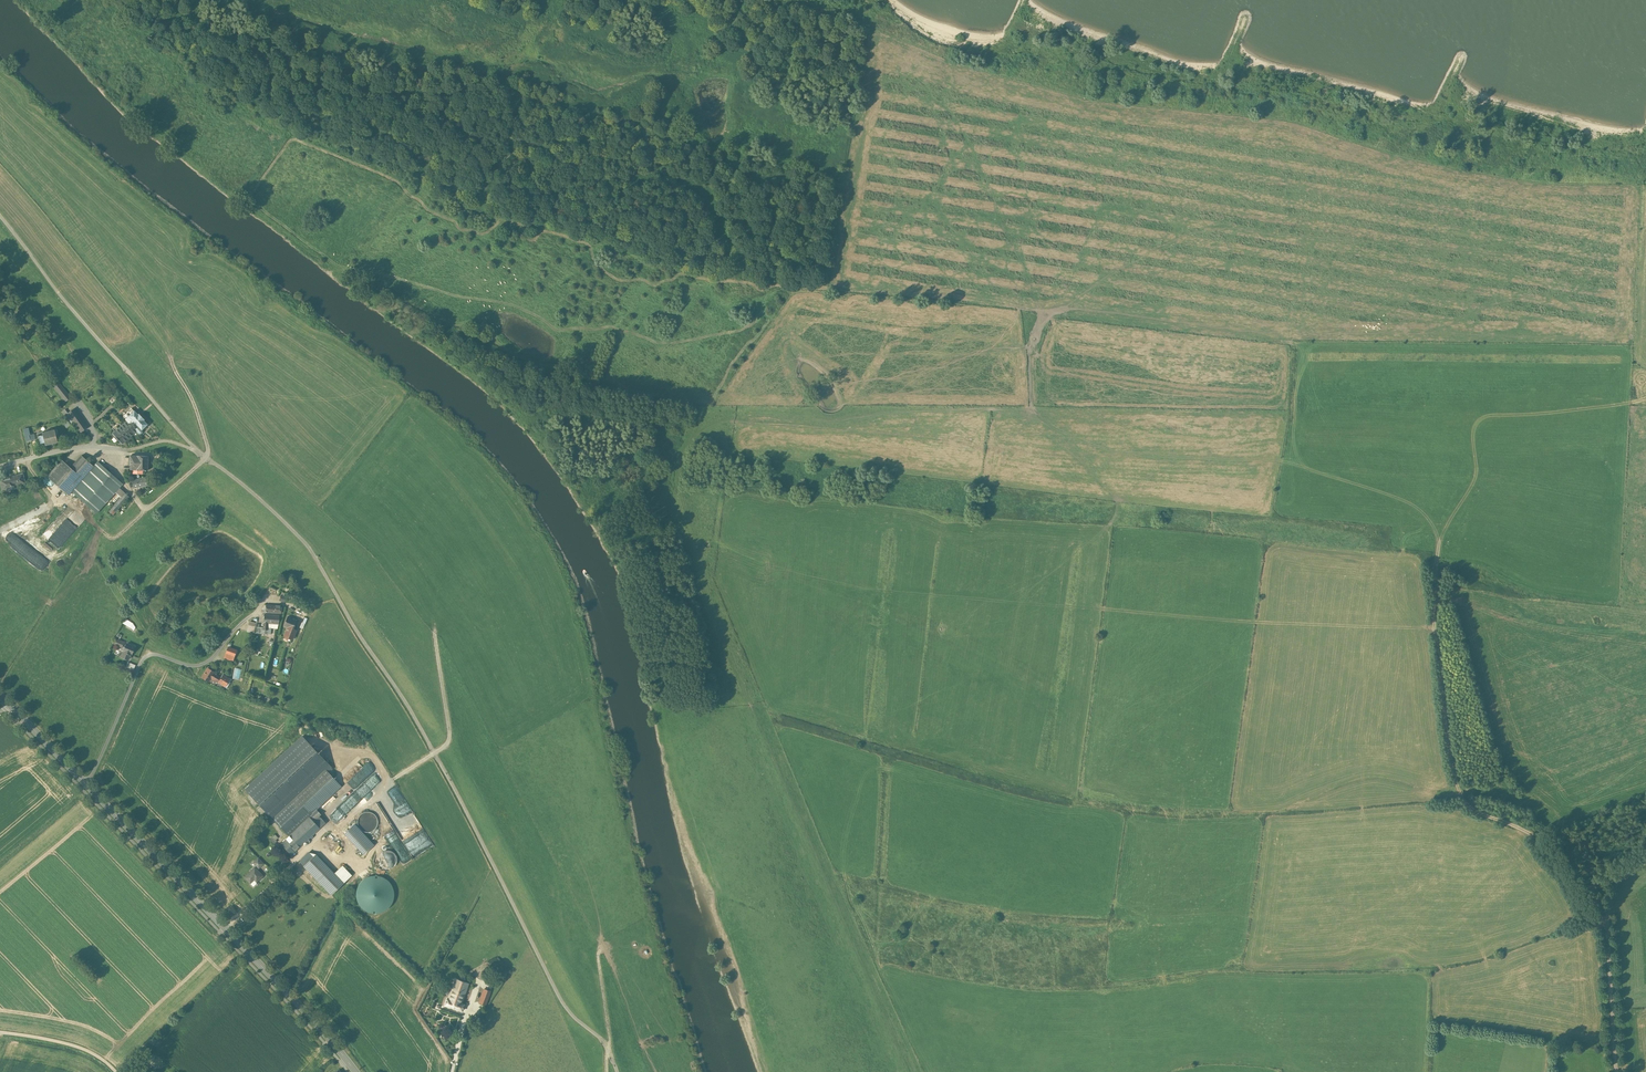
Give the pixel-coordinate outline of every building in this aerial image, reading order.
[(67,393),(57,381),(52,385),(62,397),(67,393)] [(71,398),(67,393),(62,397),(66,401),(71,398)] [(88,427),(74,408),(68,413),(81,432),(88,427)] [(134,411),(131,408),(124,416),(126,419),(127,420),(112,433),(122,444),(137,431),(138,433),(141,434),(143,432),(142,429),(148,424),(144,420),(144,419),(139,414),(138,414),(134,410),(134,411)] [(43,432),(45,442),(45,445),(58,442),(55,430),(43,432)] [(70,467),(56,484),(68,495),(72,491),(94,466),(81,455),(70,467)] [(148,456),(137,455),(130,455),(130,469),(133,469),(137,469),(137,470),(143,470),(148,470),(148,456)] [(62,460),(47,476),(56,484),(70,467),(62,460)] [(122,483),(98,462),(94,466),(72,491),(96,513),(122,483)] [(0,479),(0,481),(2,490),(16,487),(15,484),(25,482),(22,474),(12,476),(5,478),(0,479)] [(146,477),(132,480),(134,492),(149,490),(146,477)] [(125,492),(108,511),(113,515),(129,496),(125,492)] [(51,540),(71,509),(65,505),(45,536),(51,540)] [(21,529),(29,525),(25,517),(17,521),(21,529)] [(282,605),(266,604),(266,609),(265,612),(281,613),(282,605)] [(279,615),(264,614),(263,625),(263,627),(263,633),(269,634),(271,628),(278,628),(279,624),(279,615)] [(292,619),(287,616),(284,626),(288,627),(293,629),(297,620),(293,618),(292,619)] [(293,629),(288,627),(284,636),(292,639),(296,630),(293,629)] [(127,643),(121,656),(128,659),(130,655),(131,655),(135,647),(127,643)] [(236,650),(228,647),(226,653),(234,656),(236,650)] [(134,670),(135,664),(127,661),(126,667),(134,670)] [(232,677),(238,679),(241,669),(234,667),(232,677)] [(215,672),(207,668),(202,677),(209,681),(211,678),(218,683),(218,682),(225,686),(230,679),(223,675),(221,677),(217,675),(217,674),(217,675),(215,674),(216,674),(215,673),(215,674),(214,673),(215,672)] [(328,773),(333,768),(302,735),(244,789),(289,836),(309,816),(313,821),(321,814),(316,809),(341,786),(328,773)] [(377,825),(378,822),(377,818),(375,814),(371,812),(367,811),(363,812),(360,815),(358,818),(357,822),(358,826),(360,829),(364,831),(368,832),(371,831),(375,829),(377,825)] [(289,836),(288,836),(299,848),(320,828),(313,821),(309,816),(289,836)] [(374,844),(354,823),(344,833),(363,854),(374,844)] [(269,839),(273,843),(279,838),(275,834),(269,839)] [(299,848),(288,836),(281,843),(291,854),(299,848)] [(383,866),(396,866),(396,851),(383,850),(383,866)] [(308,852),(299,860),(303,865),(315,854),(308,852)] [(315,854),(303,865),(332,894),(344,883),(334,873),(315,854)] [(259,858),(254,863),(259,868),(264,864),(259,858)] [(342,866),(334,873),(344,883),(351,875),(342,866)] [(255,867),(245,877),(251,884),(257,878),(259,880),(263,876),(255,867)] [(390,904),(392,899),(393,893),(391,887),(388,882),(383,878),(377,876),(371,876),(365,879),(361,882),(358,887),(357,893),(357,899),(360,904),(363,908),(368,911),(374,912),(380,911),(385,909),(390,904)] [(469,983),(455,978),(452,988),(451,991),(448,999),(447,998),(445,1005),(462,1011),(464,1004),(461,1003),(469,983)] [(484,989),(482,993),(482,994),(481,998),(479,1002),(479,1003),(485,1005),(485,1004),(487,1000),(489,996),(489,995),(490,991),(484,989),(485,989),(484,989)]
